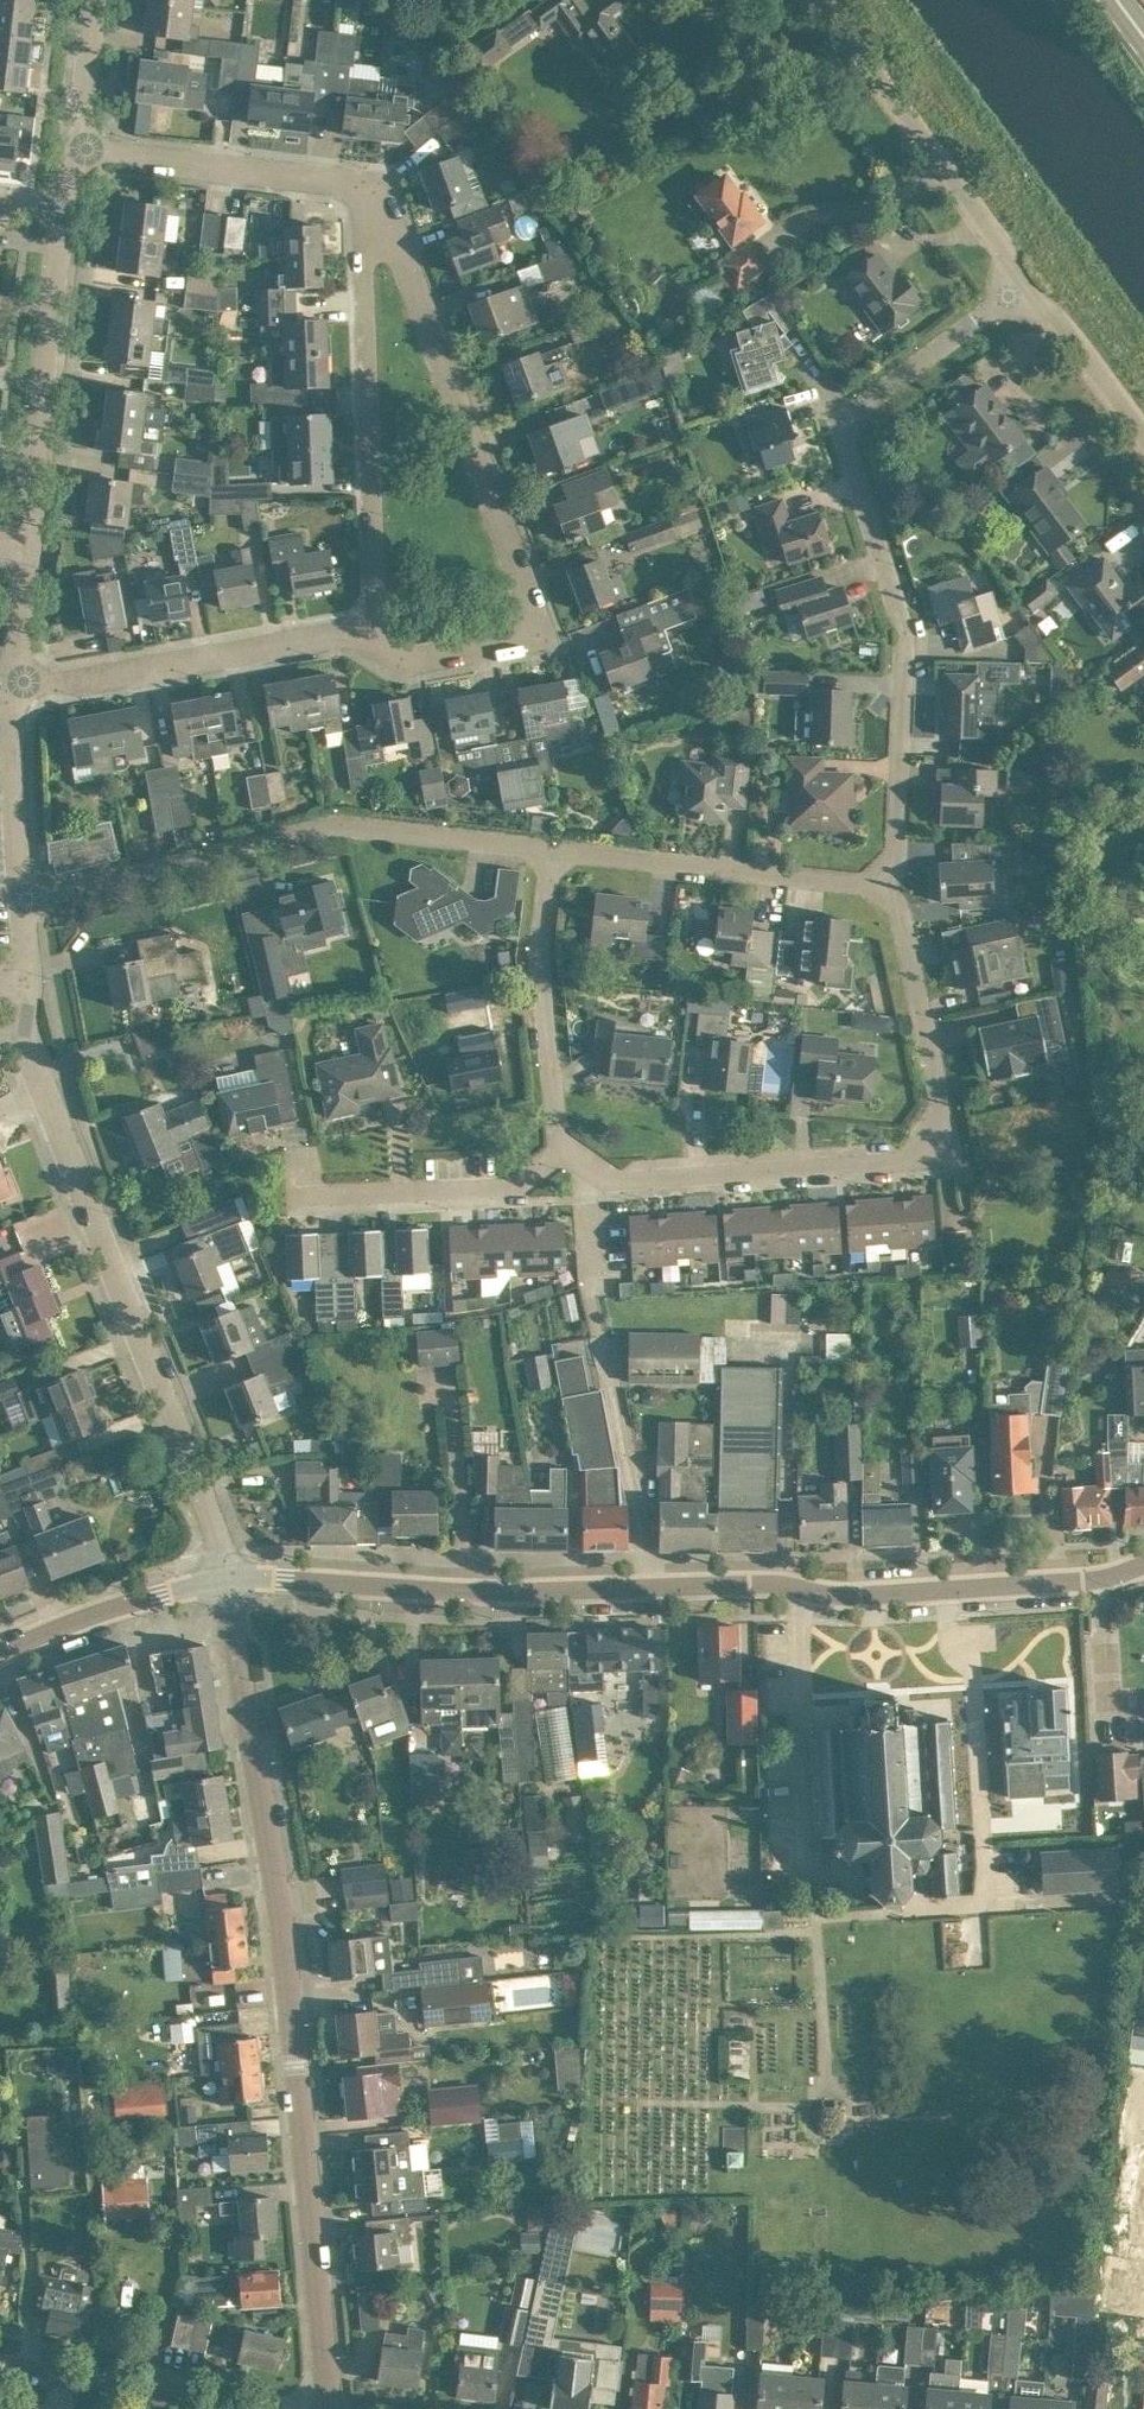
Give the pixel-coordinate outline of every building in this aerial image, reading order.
[(34,14),(35,0),(0,0),(0,10),(34,14)] [(602,54),(614,70),(636,55),(609,17),(627,4),(624,0),(605,0),(588,12),(579,0),(550,0),(530,14),(540,27),(556,16),(577,45),(579,44),(591,61),(602,54)] [(189,24),(191,6),(151,1),(147,34),(198,40),(200,25),(189,24)] [(31,40),(34,14),(0,10),(0,36),(31,40)] [(464,53),(480,74),(512,50),(496,28),(464,53)] [(315,61),(334,63),(338,33),(319,30),(315,61)] [(338,33),(334,63),(353,66),(357,35),(338,33)] [(27,66),(31,40),(0,36),(0,63),(27,66)] [(209,56),(223,58),(239,60),(241,43),(211,39),(209,56)] [(241,43),(239,60),(235,91),(252,93),(249,124),(279,127),(286,67),(257,64),(259,45),(241,43)] [(235,91),(239,60),(223,58),(219,90),(235,91)] [(186,67),(167,65),(143,62),(139,100),(204,108),(208,73),(186,70),(186,67)] [(286,62),(286,67),(279,127),(310,130),(313,94),(314,94),(316,73),(303,72),(304,64),(286,62)] [(24,93),(27,66),(0,63),(0,90),(24,93)] [(342,134),(373,137),(378,93),(379,80),(349,77),(342,134)] [(378,93),(373,137),(403,141),(408,106),(414,106),(416,85),(396,82),(395,95),(378,93)] [(424,115),(435,130),(460,111),(448,96),(424,115)] [(460,111),(435,130),(446,143),(470,124),(460,111)] [(15,170),(21,115),(7,114),(6,128),(0,127),(0,169),(15,170)] [(22,116),(17,156),(30,158),(35,117),(22,116)] [(478,161),(472,144),(453,151),(456,159),(422,171),(436,209),(449,204),(454,218),(488,206),(487,203),(484,199),(480,195),(476,194),(473,195),(466,176),(475,172),(472,163),(478,161)] [(701,221),(711,214),(733,244),(762,223),(747,202),(745,204),(725,177),(688,204),(701,221)] [(514,213),(537,205),(527,191),(508,198),(514,213)] [(126,203),(122,237),(163,241),(167,208),(126,203)] [(498,207),(467,218),(458,221),(464,236),(448,242),(460,274),(499,260),(492,242),(509,236),(498,207)] [(204,213),(200,246),(217,248),(221,215),(204,213)] [(243,249),(245,232),(247,218),(228,216),(224,247),(243,249)] [(276,241),(277,257),(322,256),(321,225),(286,226),(285,221),(269,222),(270,241),(276,241)] [(550,226),(538,230),(543,243),(555,239),(550,226)] [(159,274),(163,241),(122,237),(118,270),(159,274)] [(746,283),(756,297),(769,287),(758,273),(768,266),(750,241),(719,264),(727,275),(722,279),(731,292),(736,288),(737,290),(746,283)] [(188,277),(186,292),(218,296),(220,280),(224,254),(210,252),(206,279),(188,277)] [(544,284),(576,273),(563,254),(536,263),(544,284)] [(844,280),(869,314),(884,333),(917,308),(913,304),(919,299),(902,278),(897,282),(876,255),(844,280)] [(257,289),(258,308),(295,307),(295,288),(323,287),(322,256),(277,257),(278,275),(271,275),(272,289),(257,289)] [(689,296),(709,320),(730,302),(719,290),(716,293),(706,282),(689,296)] [(507,291),(493,296),(471,305),(484,340),(539,320),(526,285),(507,292),(507,291)] [(218,311),(218,310),(218,296),(186,292),(184,307),(218,311)] [(734,354),(746,391),(777,382),(772,364),(786,360),(783,352),(793,345),(786,335),(787,334),(786,333),(797,325),(774,292),(743,310),(752,328),(735,333),(741,351),(734,354)] [(115,298),(111,329),(168,336),(170,319),(154,317),(155,303),(115,298)] [(267,341),(267,356),(326,353),(324,320),(296,321),(295,307),(258,308),(259,325),(286,324),(287,340),(267,341)] [(236,313),(219,314),(220,344),(237,344),(236,313)] [(168,336),(111,329),(108,359),(164,366),(168,336)] [(517,403),(570,384),(562,361),(568,359),(563,345),(538,355),(537,354),(504,366),(517,403)] [(274,388),(274,403),(312,401),(312,387),(327,387),(326,353),(267,356),(268,370),(270,370),(271,388),(274,388)] [(188,368),(186,383),(215,387),(215,371),(188,368)] [(668,388),(662,370),(600,392),(606,410),(668,388)] [(966,372),(950,385),(957,394),(974,382),(966,372)] [(214,390),(215,387),(186,383),(184,398),(214,402),(214,390)] [(946,415),(960,434),(964,439),(968,436),(990,465),(1024,439),(984,386),(946,415)] [(107,388),(104,418),(165,426),(166,408),(161,407),(162,393),(107,388)] [(214,390),(214,402),(223,402),(224,390),(214,390)] [(272,418),(273,451),(330,448),(329,415),(313,415),(312,401),(274,403),(263,403),(263,419),(272,418)] [(190,407),(188,422),(202,424),(204,408),(190,407)] [(786,408),(763,416),(747,421),(751,432),(748,433),(754,453),(760,451),(766,469),(795,460),(789,442),(796,440),(786,408)] [(585,414),(551,426),(529,434),(543,472),(585,457),(578,438),(592,433),(585,414)] [(163,442),(165,426),(104,418),(103,430),(99,430),(97,449),(156,455),(157,442),(163,442)] [(200,430),(198,445),(211,447),(213,431),(200,430)] [(683,439),(674,442),(678,456),(687,453),(683,439)] [(331,482),(330,448),(273,451),(261,452),(262,465),(267,466),(267,482),(271,482),(281,482),(281,484),(331,482)] [(211,462),(176,457),(174,472),(211,477),(211,462)] [(1072,561),(1060,545),(1085,526),(1055,486),(1058,484),(1045,467),(1007,496),(1050,553),(1052,551),(1064,567),(1072,561)] [(592,546),(625,534),(627,534),(623,523),(618,522),(605,526),(599,509),(617,502),(606,471),(563,486),(569,502),(555,506),(567,540),(587,533),(592,546)] [(211,477),(174,472),(172,491),(210,496),(210,490),(211,477)] [(145,485),(117,482),(93,479),(89,520),(126,524),(129,503),(142,504),(145,485)] [(233,489),(210,490),(210,496),(210,500),(256,499),(272,498),(271,482),(267,482),(233,484),(233,489)] [(740,509),(755,504),(750,491),(736,496),(740,509)] [(256,499),(210,500),(209,514),(241,512),(245,530),(261,527),(256,499)] [(783,499),(760,506),(756,507),(768,550),(782,546),(787,563),(807,557),(830,550),(819,514),(790,523),(783,499)] [(978,506),(969,501),(954,513),(970,521),(978,506)] [(696,509),(627,534),(625,534),(632,552),(703,527),(696,509)] [(152,519),(154,532),(170,530),(191,526),(189,517),(169,521),(168,516),(152,519)] [(180,565),(197,562),(196,557),(191,526),(170,530),(175,560),(179,559),(180,565)] [(269,538),(276,575),(291,573),(295,593),(335,586),(329,551),(304,555),(300,532),(269,538)] [(93,559),(126,553),(123,538),(89,534),(93,559)] [(235,566),(199,572),(204,596),(219,593),(222,607),(259,600),(249,546),(232,549),(235,566)] [(1112,641),(1143,616),(1143,598),(1131,581),(1125,586),(1124,586),(1104,559),(1067,586),(1084,608),(1086,606),(1112,641)] [(600,560),(592,564),(569,572),(583,610),(625,595),(618,577),(608,581),(600,560)] [(186,613),(189,613),(183,577),(163,581),(161,570),(144,573),(146,584),(152,619),(172,616),(173,621),(187,618),(186,613)] [(115,571),(108,572),(96,574),(98,586),(82,589),(89,631),(125,624),(115,571)] [(969,577),(952,582),(929,589),(941,626),(961,619),(966,633),(959,635),(964,652),(987,645),(998,641),(994,626),(1002,623),(992,588),(974,594),(969,577)] [(822,578),(799,585),(776,592),(783,615),(799,610),(808,637),(853,623),(842,588),(820,595),(816,582),(822,580),(822,578)] [(1033,611),(1057,592),(1047,579),(1023,598),(1033,611)] [(627,644),(600,654),(613,689),(635,681),(653,675),(658,673),(658,675),(677,669),(670,650),(662,653),(660,646),(655,632),(696,617),(691,603),(694,602),(688,586),(644,603),(650,619),(631,626),(622,629),(627,644)] [(1026,648),(1025,661),(1050,662),(1059,663),(1030,624),(1015,635),(1026,648)] [(1108,672),(1121,689),(1143,672),(1143,645),(1108,672)] [(1050,662),(1049,691),(1062,699),(1077,686),(1059,663),(1050,662)] [(778,672),(779,671),(765,670),(765,671),(757,671),(756,692),(807,694),(808,673),(778,672)] [(299,680),(308,728),(324,725),(326,734),(343,731),(332,674),(299,680)] [(979,676),(946,675),(944,737),(958,737),(958,758),(983,759),(997,749),(998,691),(978,690),(979,676)] [(291,731),(308,728),(299,680),(265,686),(272,726),(289,723),(291,731)] [(563,680),(518,688),(528,744),(573,735),(563,680)] [(850,692),(827,691),(813,691),(812,744),(853,746),(854,725),(849,725),(850,692)] [(201,697),(212,757),(229,754),(228,747),(245,744),(242,725),(237,726),(231,692),(201,697)] [(504,809),(525,806),(517,761),(499,765),(497,750),(493,729),(494,729),(487,694),(447,701),(450,720),(449,720),(445,722),(443,727),(444,732),(447,735),(453,736),(456,752),(479,748),(481,756),(485,755),(489,777),(498,775),(504,809)] [(194,760),(212,757),(201,697),(171,703),(177,736),(172,737),(176,758),(194,755),(194,760)] [(359,727),(362,749),(410,740),(413,756),(433,752),(427,718),(412,721),(407,698),(375,705),(377,718),(375,719),(376,724),(359,727)] [(103,715),(109,752),(127,749),(129,756),(143,754),(135,709),(103,715)] [(112,771),(109,752),(103,715),(70,721),(78,765),(92,763),(94,774),(112,771)] [(618,737),(612,749),(626,755),(632,743),(618,737)] [(754,742),(753,757),(768,758),(769,747),(763,742),(754,742)] [(745,796),(747,772),(749,758),(714,754),(712,765),(683,762),(681,783),(687,784),(684,813),(698,814),(697,819),(725,822),(728,794),(745,796)] [(363,755),(347,758),(352,789),(369,786),(363,755)] [(531,759),(517,761),(525,806),(545,802),(540,774),(537,757),(531,759)] [(822,759),(798,758),(787,758),(787,774),(790,774),(788,827),(832,829),(832,832),(853,833),(854,812),(850,812),(852,775),(821,774),(822,759)] [(431,805),(447,802),(444,783),(441,766),(419,770),(425,800),(426,800),(427,804),(431,804),(431,805)] [(1009,766),(1008,785),(1051,787),(1051,781),(1009,766)] [(265,773),(271,804),(287,800),(282,770),(265,773)] [(941,825),(964,826),(981,826),(982,794),(995,795),(996,772),(957,770),(956,786),(942,785),(941,825)] [(252,809),(271,804),(265,773),(246,776),(252,809)] [(448,782),(444,783),(447,802),(459,803),(460,797),(461,797),(470,790),(468,778),(457,774),(448,781),(448,782)] [(157,833),(174,828),(168,796),(167,792),(150,796),(157,833)] [(168,796),(174,828),(192,824),(187,793),(168,796)] [(73,857),(54,861),(57,874),(120,858),(113,829),(69,840),(73,857)] [(1020,845),(973,843),(974,861),(939,863),(942,901),(960,900),(961,908),(995,906),(992,870),(1021,868),(1020,845)] [(1040,847),(1024,847),(1025,863),(1041,862),(1040,847)] [(444,919),(453,926),(464,922),(481,935),(493,930),(494,919),(515,910),(520,870),(499,867),(495,896),(486,900),(466,897),(422,863),(411,868),(409,880),(418,886),(408,890),(407,895),(397,898),(394,920),(406,930),(420,924),(424,927),(444,919)] [(326,880),(325,877),(295,885),(296,888),(290,890),(291,892),(273,897),(284,937),(300,933),(305,950),(326,945),(324,938),(343,933),(341,926),(343,925),(339,907),(343,906),(339,891),(335,892),(331,879),(326,880)] [(630,956),(663,959),(665,936),(646,934),(649,904),(637,903),(637,898),(595,894),(589,952),(591,952),(592,943),(612,945),(613,937),(632,939),(630,956)] [(719,907),(717,930),(714,949),(732,951),(731,964),(769,968),(773,932),(752,929),(754,911),(719,907)] [(1040,923),(1054,920),(1052,909),(1038,912),(1040,923)] [(779,941),(775,974),(794,976),(794,977),(826,981),(825,986),(851,989),(853,966),(845,965),(850,921),(818,917),(802,916),(801,916),(800,920),(798,941),(798,943),(779,941)] [(960,989),(983,984),(1005,980),(1001,959),(1020,955),(1012,918),(964,928),(968,946),(955,949),(957,960),(954,961),(960,989)] [(206,975),(206,973),(201,950),(178,954),(173,932),(138,939),(138,941),(143,940),(147,960),(109,967),(117,1007),(171,997),(167,975),(176,973),(177,980),(206,975)] [(272,934),(248,940),(264,1001),(288,995),(272,934)] [(510,950),(498,951),(500,970),(512,969),(510,950)] [(1074,980),(1053,982),(1054,993),(1075,990),(1074,980)] [(753,984),(751,997),(771,1000),(772,987),(753,984)] [(457,989),(444,992),(448,1011),(461,1008),(457,989)] [(775,989),(773,1002),(794,1005),(795,991),(775,989)] [(1075,990),(1059,994),(1063,1014),(1080,1011),(1075,990)] [(1055,996),(1039,999),(1016,1004),(1020,1020),(978,1029),(987,1075),(993,1073),(995,1081),(1032,1073),(1030,1066),(1048,1062),(1044,1044),(1065,1039),(1055,996)] [(384,1003),(371,1009),(377,1020),(390,1014),(384,1003)] [(291,1012),(267,1015),(269,1025),(282,1033),(294,1030),(291,1012)] [(744,1091),(746,1067),(748,1043),(726,1041),(729,1015),(698,1012),(697,1024),(695,1047),(712,1049),(708,1087),(744,1091)] [(872,1016),(871,1030),(889,1032),(891,1018),(872,1016)] [(615,1033),(616,1021),(598,1019),(595,1050),(611,1052),(609,1076),(667,1082),(671,1039),(615,1033)] [(142,1056),(176,1043),(169,1027),(133,1032),(142,1056)] [(318,1066),(324,1093),(329,1116),(357,1110),(354,1098),(368,1095),(369,1099),(399,1093),(390,1050),(387,1051),(382,1027),(355,1033),(360,1057),(318,1066)] [(461,1055),(445,1058),(452,1090),(503,1080),(493,1029),(457,1036),(461,1055)] [(803,1036),(802,1044),(800,1067),(819,1070),(815,1099),(837,1101),(838,1097),(869,1100),(874,1058),(835,1054),(837,1040),(803,1036)] [(257,1068),(217,1076),(221,1094),(223,1107),(218,1110),(227,1126),(229,1133),(228,1133),(228,1134),(250,1130),(250,1133),(267,1129),(267,1126),(299,1119),(299,1118),(298,1118),(293,1095),(283,1049),(255,1055),(257,1068)] [(122,1117),(133,1143),(205,1114),(199,1099),(164,1113),(159,1102),(122,1117)] [(205,1114),(133,1143),(144,1169),(180,1154),(176,1143),(191,1137),(204,1168),(224,1160),(205,1114)] [(3,1198),(5,1204),(19,1198),(8,1170),(3,1172),(0,1166),(0,1199),(3,1198)] [(243,1217),(235,1196),(180,1219),(188,1239),(243,1217)] [(903,1201),(906,1247),(922,1245),(922,1240),(935,1239),(932,1196),(912,1197),(912,1200),(903,1201)] [(874,1200),(877,1243),(889,1242),(890,1248),(906,1247),(903,1201),(893,1202),(893,1199),(874,1200)] [(865,1244),(877,1243),(874,1200),(855,1201),(855,1204),(845,1205),(847,1229),(849,1251),(866,1250),(865,1244)] [(808,1205),(811,1248),(823,1247),(824,1253),(841,1251),(839,1229),(838,1205),(828,1206),(828,1203),(808,1205)] [(780,1210),(783,1255),(800,1254),(799,1249),(811,1248),(808,1205),(789,1206),(789,1209),(780,1210)] [(752,1209),(755,1252),(767,1251),(767,1257),(783,1255),(780,1210),(771,1210),(771,1207),(752,1209)] [(743,1253),(755,1252),(752,1209),(732,1210),(732,1213),(722,1214),(724,1237),(726,1259),(743,1258),(743,1253)] [(686,1213),(690,1256),(702,1256),(702,1261),(719,1260),(716,1214),(706,1215),(705,1212),(686,1213)] [(658,1219),(662,1264),(678,1263),(677,1257),(690,1256),(686,1213),(667,1215),(667,1218),(658,1219)] [(645,1265),(662,1264),(658,1219),(649,1219),(649,1216),(629,1217),(632,1261),(644,1260),(645,1265)] [(250,1217),(200,1236),(205,1248),(177,1259),(191,1296),(222,1284),(215,1267),(250,1252),(250,1250),(261,1245),(250,1217)] [(535,1226),(537,1274),(554,1274),(554,1265),(566,1265),(564,1221),(544,1222),(545,1225),(535,1226)] [(507,1224),(509,1267),(520,1267),(520,1275),(537,1274),(535,1226),(526,1226),(526,1223),(507,1224)] [(478,1228),(481,1277),(498,1277),(497,1268),(509,1267),(507,1224),(488,1225),(488,1228),(478,1228)] [(381,1238),(382,1275),(381,1275),(383,1318),(404,1317),(403,1293),(399,1293),(398,1274),(430,1273),(429,1251),(428,1227),(416,1228),(416,1225),(407,1225),(407,1228),(395,1229),(395,1237),(381,1238)] [(463,1278),(481,1277),(478,1228),(469,1229),(469,1225),(449,1226),(450,1250),(451,1270),(463,1269),(463,1278)] [(349,1239),(334,1240),(337,1320),(356,1319),(357,1319),(356,1295),(352,1295),(351,1277),(355,1276),(381,1275),(382,1275),(381,1238),(381,1229),(369,1230),(369,1227),(360,1228),(361,1230),(348,1231),(349,1239)] [(298,1233),(286,1233),(287,1257),(287,1279),(315,1278),(320,1278),(321,1296),(316,1296),(317,1321),(319,1321),(333,1320),(337,1320),(334,1240),(319,1240),(318,1232),(307,1232),(306,1230),(298,1230),(298,1233)] [(947,1232),(949,1266),(966,1265),(964,1231),(947,1232)] [(0,1261),(0,1282),(7,1280),(17,1305),(0,1312),(0,1327),(0,1328),(9,1350),(51,1334),(43,1315),(56,1310),(55,1307),(50,1293),(39,1265),(26,1271),(19,1253),(0,1261)] [(867,1271),(879,1270),(879,1259),(867,1260),(867,1271)] [(907,1263),(908,1274),(920,1273),(919,1262),(907,1263)] [(826,1273),(825,1263),(813,1264),(814,1274),(826,1273)] [(896,1275),(908,1274),(907,1263),(896,1264),(896,1275)] [(757,1278),(756,1268),(744,1269),(745,1279),(757,1278)] [(1108,1268),(1104,1283),(1128,1288),(1131,1274),(1128,1273),(1112,1269),(1108,1268)] [(785,1272),(785,1283),(798,1282),(797,1271),(785,1272)] [(692,1286),(692,1283),(691,1272),(680,1273),(681,1287),(692,1286)] [(691,1272),(692,1283),(703,1283),(702,1272),(691,1272)] [(774,1284),(785,1283),(785,1272),(773,1273),(774,1284)] [(652,1292),(676,1290),(675,1281),(651,1283),(652,1292)] [(633,1295),(632,1282),(618,1283),(619,1296),(633,1295)] [(537,1288),(540,1298),(554,1293),(550,1284),(537,1288)] [(526,1303),(540,1298),(537,1288),(523,1293),(526,1303)] [(481,1296),(483,1307),(497,1305),(495,1293),(481,1296)] [(772,1294),(771,1322),(786,1323),(786,1294),(772,1294)] [(469,1310),(483,1307),(481,1296),(467,1298),(469,1310)] [(224,1315),(202,1323),(217,1361),(245,1350),(250,1363),(299,1344),(296,1335),(273,1344),(271,1338),(266,1341),(251,1304),(237,1310),(224,1315)] [(895,1307),(894,1323),(911,1323),(912,1307),(895,1307)] [(444,1321),(443,1311),(428,1312),(428,1322),(444,1321)] [(982,1343),(980,1313),(958,1315),(960,1345),(982,1343)] [(404,1317),(383,1318),(384,1327),(404,1326),(404,1317)] [(420,1367),(459,1363),(455,1328),(416,1332),(420,1367)] [(699,1382),(700,1335),(700,1334),(653,1334),(629,1333),(628,1381),(699,1382)] [(850,1333),(826,1333),(826,1367),(850,1367),(850,1333)] [(256,1377),(227,1388),(242,1425),(264,1417),(277,1412),(268,1389),(310,1372),(299,1344),(250,1363),(256,1377)] [(1124,1348),(1128,1414),(1143,1413),(1143,1347),(1124,1348)] [(532,1390),(559,1385),(555,1360),(553,1352),(526,1357),(532,1390)] [(582,1355),(555,1360),(559,1385),(560,1385),(575,1468),(580,1467),(580,1469),(582,1468),(584,1506),(582,1506),(583,1549),(628,1548),(627,1504),(621,1504),(618,1465),(616,1465),(604,1404),(601,1388),(589,1390),(582,1355)] [(1045,1381),(1041,1412),(1060,1415),(1067,1362),(1048,1359),(1045,1381)] [(716,1550),(775,1551),(781,1367),(721,1365),(717,1514),(716,1550)] [(0,1382),(0,1397),(1,1398),(20,1391),(26,1409),(31,1422),(42,1418),(53,1413),(92,1398),(86,1384),(81,1369),(55,1379),(42,1385),(37,1386),(36,1384),(31,1370),(0,1382)] [(642,1393),(642,1400),(647,1405),(654,1404),(659,1399),(660,1392),(654,1388),(647,1388),(642,1393)] [(990,1403),(994,1493),(1037,1491),(1036,1476),(1030,1476),(1027,1423),(1031,1423),(1029,1392),(1008,1393),(1009,1402),(990,1403)] [(92,1398),(53,1413),(64,1441),(81,1434),(103,1426),(92,1398)] [(662,1422),(661,1455),(713,1456),(713,1423),(662,1422)] [(834,1424),(836,1477),(862,1476),(860,1423),(834,1424)] [(934,1479),(934,1486),(936,1509),(969,1508),(967,1484),(967,1477),(971,1477),(969,1433),(932,1436),(933,1460),(924,1460),(925,1479),(934,1479)] [(294,1452),(332,1451),(331,1439),(294,1440),(294,1452)] [(1103,1451),(1095,1452),(1097,1486),(1062,1488),(1065,1527),(1072,1527),(1075,1532),(1082,1531),(1085,1526),(1088,1526),(1088,1523),(1109,1522),(1107,1487),(1126,1486),(1128,1440),(1102,1442),(1103,1451)] [(54,1448),(25,1459),(26,1464),(30,1474),(60,1463),(54,1448)] [(377,1499),(377,1501),(378,1502),(378,1525),(394,1525),(394,1533),(437,1532),(436,1492),(401,1492),(401,1452),(376,1453),(376,1464),(373,1464),(373,1494),(377,1499)] [(904,1480),(920,1480),(919,1454),(903,1454),(904,1480)] [(659,1549),(716,1550),(717,1514),(706,1514),(707,1474),(712,1474),(713,1456),(661,1455),(657,1455),(657,1473),(660,1474),(659,1549)] [(498,1456),(473,1456),(476,1491),(496,1491),(496,1489),(497,1489),(498,1456)] [(1127,1461),(1126,1486),(1124,1523),(1143,1522),(1143,1457),(1143,1462),(1127,1461)] [(378,1542),(378,1525),(378,1502),(377,1501),(377,1502),(368,1491),(338,1492),(338,1460),(296,1460),(296,1503),(308,1503),(309,1543),(378,1542)] [(910,1544),(909,1520),(909,1503),(893,1503),(893,1497),(880,1497),(880,1460),(863,1460),(862,1504),(863,1546),(910,1544)] [(532,1499),(531,1548),(566,1548),(566,1509),(566,1467),(550,1467),(550,1490),(530,1490),(532,1499)] [(40,1501),(30,1474),(1,1485),(12,1512),(25,1506),(51,1576),(103,1556),(88,1516),(53,1529),(42,1500),(40,1501)] [(823,1483),(823,1495),(799,1496),(801,1539),(846,1537),(844,1483),(823,1483)] [(12,1512),(1,1485),(0,1485),(0,1519),(13,1514),(12,1512)] [(530,1490),(513,1489),(497,1489),(496,1489),(496,1491),(496,1548),(529,1548),(532,1499),(530,1490)] [(1,1595),(29,1584),(14,1545),(0,1551),(0,1592),(1,1595)] [(739,1677),(738,1649),(737,1625),(699,1626),(701,1679),(739,1677)] [(658,1628),(613,1629),(615,1671),(643,1670),(645,1715),(660,1715),(659,1667),(658,1628)] [(567,1630),(569,1691),(604,1690),(604,1671),(615,1671),(613,1629),(567,1630)] [(513,1698),(513,1719),(514,1719),(516,1747),(519,1780),(535,1779),(530,1698),(532,1698),(532,1692),(547,1691),(550,1707),(570,1705),(569,1691),(567,1630),(526,1631),(527,1667),(512,1667),(512,1691),(513,1698)] [(72,1738),(80,1768),(82,1770),(84,1770),(98,1816),(118,1811),(110,1778),(139,1770),(116,1685),(135,1680),(126,1643),(57,1665),(67,1704),(66,1705),(76,1738),(72,1738)] [(157,1691),(168,1689),(212,1682),(205,1644),(150,1653),(153,1674),(154,1674),(157,1691)] [(459,1659),(422,1660),(422,1684),(423,1725),(442,1724),(442,1731),(463,1730),(462,1727),(461,1705),(459,1659)] [(497,1659),(459,1659),(461,1705),(462,1727),(499,1726),(499,1720),(498,1682),(497,1659)] [(66,1703),(66,1705),(67,1704),(57,1665),(17,1678),(29,1714),(32,1714),(41,1743),(46,1741),(49,1752),(69,1746),(63,1727),(66,1726),(59,1705),(66,1703)] [(348,1685),(351,1692),(359,1717),(369,1746),(379,1743),(374,1726),(395,1718),(380,1674),(348,1685)] [(168,1689),(172,1713),(173,1720),(217,1713),(212,1682),(168,1689)] [(1006,1708),(1003,1708),(1005,1762),(1006,1762),(1008,1797),(1045,1794),(1045,1789),(1068,1788),(1068,1774),(1069,1774),(1067,1734),(1068,1734),(1065,1687),(1037,1688),(1037,1691),(1009,1693),(1006,1697),(1006,1708)] [(727,1741),(757,1741),(757,1689),(726,1690),(727,1741)] [(332,1726),(359,1717),(351,1692),(324,1702),(321,1694),(281,1709),(294,1745),(334,1731),(332,1726)] [(956,1827),(950,1720),(947,1720),(947,1717),(944,1717),(944,1720),(921,1721),(921,1715),(923,1714),(921,1712),(919,1713),(915,1709),(916,1707),(913,1706),(912,1708),(907,1708),(906,1706),(903,1708),(904,1710),(900,1714),(895,1714),(894,1700),(897,1700),(897,1696),(894,1696),(894,1693),(890,1694),(890,1695),(868,1696),(868,1695),(864,1695),(864,1698),(861,1698),(862,1702),(865,1702),(865,1714),(858,1715),(856,1712),(857,1710),(854,1709),(853,1711),(847,1712),(846,1710),(844,1711),(844,1713),(841,1717),(839,1717),(838,1719),(840,1720),(840,1726),(817,1727),(817,1725),(814,1725),(814,1728),(810,1729),(810,1731),(813,1731),(822,1858),(842,1856),(848,1862),(848,1870),(856,1876),(866,1875),(869,1872),(871,1892),(883,1904),(901,1903),(913,1889),(913,1887),(932,1885),(932,1896),(960,1894),(956,1844),(952,1840),(951,1840),(950,1827),(956,1827)] [(602,1702),(572,1706),(580,1762),(597,1760),(595,1734),(605,1731),(602,1702)] [(29,1758),(4,1710),(0,1712),(0,1780),(14,1772),(11,1767),(29,1758)] [(181,1750),(222,1743),(217,1713),(173,1721),(173,1720),(172,1713),(161,1715),(161,1710),(144,1713),(155,1759),(182,1754),(181,1750)] [(516,1747),(501,1748),(504,1781),(519,1780),(516,1747)] [(438,1752),(410,1753),(410,1755),(412,1796),(440,1795),(438,1752)] [(1100,1755),(1103,1799),(1138,1797),(1137,1777),(1143,1777),(1143,1793),(1143,1755),(1136,1756),(1136,1754),(1136,1753),(1100,1755)] [(185,1774),(182,1754),(155,1759),(151,1760),(154,1779),(185,1774)] [(690,1770),(675,1764),(670,1775),(674,1785),(686,1781),(690,1770)] [(187,1794),(190,1813),(226,1807),(220,1776),(186,1782),(186,1781),(166,1784),(169,1797),(187,1794)] [(546,1793),(523,1795),(526,1831),(549,1829),(546,1793)] [(567,1827),(561,1828),(563,1842),(574,1841),(588,1839),(582,1793),(564,1796),(567,1827)] [(231,1837),(226,1807),(190,1813),(172,1816),(177,1847),(197,1844),(196,1843),(231,1837)] [(34,1815),(45,1883),(71,1879),(59,1810),(34,1815)] [(1125,1819),(1126,1833),(1143,1831),(1143,1818),(1125,1819)] [(549,1864),(546,1831),(528,1833),(531,1866),(549,1864)] [(153,1863),(154,1872),(200,1867),(198,1850),(153,1855),(153,1863)] [(1116,1851),(1042,1854),(1043,1889),(1117,1885),(1116,1851)] [(348,1910),(389,1903),(383,1861),(341,1867),(348,1910)] [(129,1866),(107,1869),(109,1889),(128,1887),(131,1887),(129,1866)] [(163,1944),(163,1943),(177,1942),(177,1941),(173,1889),(202,1886),(200,1867),(154,1872),(155,1884),(155,1885),(161,1944),(163,1944)] [(411,1876),(390,1878),(393,1900),(414,1897),(411,1876)] [(453,1909),(468,1908),(467,1886),(451,1887),(453,1909)] [(128,1887),(109,1889),(111,1909),(130,1907),(128,1887)] [(205,1895),(210,1939),(245,1935),(242,1904),(228,1906),(226,1892),(205,1895)] [(417,1900),(390,1903),(393,1921),(418,1918),(417,1900)] [(663,1904),(639,1904),(639,1925),(663,1924),(663,1904)] [(616,1906),(615,1927),(635,1927),(635,1906),(616,1906)] [(680,1909),(669,1909),(669,1924),(690,1924),(690,1929),(764,1928),(763,1911),(763,1909),(763,1908),(680,1909)] [(530,1934),(530,1922),(509,1924),(510,1935),(530,1934)] [(249,1966),(245,1935),(210,1939),(214,1983),(236,1980),(235,1967),(249,1966)] [(354,1939),(330,1941),(334,1977),(358,1975),(372,1973),(382,1972),(384,1989),(422,1985),(423,1988),(461,1984),(472,1982),(485,1981),(482,1955),(469,1956),(458,1958),(420,1961),(420,1968),(393,1971),(389,1935),(368,1937),(354,1939)] [(186,1941),(177,1941),(177,1942),(163,1943),(163,1944),(164,1964),(176,1963),(176,1962),(186,1961),(185,1951),(187,1951),(186,1941)] [(67,1961),(52,1962),(55,2006),(70,2005),(67,1961)] [(580,1970),(563,1972),(566,2003),(584,2001),(580,1970)] [(487,1984),(470,1986),(423,1992),(427,2025),(491,2017),(487,1984)] [(167,1999),(168,2016),(195,2013),(193,1997),(167,1999)] [(340,2033),(337,2035),(338,2043),(341,2044),(342,2054),(377,2051),(378,2063),(398,2061),(411,2060),(410,2045),(412,2044),(411,2038),(409,2035),(408,2030),(397,2031),(395,2011),(376,2012),(376,2010),(362,2012),(338,2014),(340,2033)] [(168,2016),(171,2039),(171,2043),(198,2040),(195,2013),(168,2016)] [(1130,2055),(1143,2057),(1143,2030),(1133,2029),(1130,2051),(1130,2055)] [(221,2058),(223,2071),(260,2067),(256,2035),(214,2040),(216,2059),(221,2058)] [(578,2045),(554,2047),(556,2068),(580,2065),(578,2045)] [(52,2051),(47,2066),(71,2074),(76,2059),(52,2051)] [(359,2075),(345,2076),(349,2116),(373,2114),(405,2110),(402,2083),(401,2083),(398,2061),(378,2063),(358,2065),(359,2075)] [(263,2100),(260,2067),(223,2071),(224,2085),(219,2085),(221,2104),(263,2100)] [(165,2083),(113,2088),(116,2116),(168,2111),(165,2083)] [(433,2124),(480,2119),(477,2086),(429,2091),(433,2124)] [(181,2105),(180,2105),(181,2122),(197,2121),(196,2103),(195,2104),(194,2096),(181,2097),(181,2105)] [(69,2184),(64,2113),(27,2116),(32,2186),(69,2184)] [(237,2121),(197,2124),(198,2143),(199,2155),(212,2154),(220,2153),(219,2146),(229,2145),(231,2169),(246,2168),(269,2166),(267,2132),(252,2134),(238,2135),(237,2121)] [(498,2124),(500,2142),(489,2143),(490,2161),(524,2157),(523,2140),(522,2140),(520,2121),(498,2124)] [(179,2125),(175,2126),(176,2145),(181,2145),(198,2143),(197,2124),(179,2125)] [(347,2167),(348,2176),(412,2170),(408,2130),(365,2134),(366,2148),(352,2150),(354,2166),(347,2167)] [(1115,2151),(1113,2162),(1126,2163),(1127,2153),(1115,2151)] [(102,2180),(103,2193),(105,2216),(150,2213),(148,2184),(147,2169),(130,2170),(131,2178),(102,2180)] [(423,2169),(412,2170),(348,2176),(349,2186),(356,2186),(357,2202),(372,2201),(373,2214),(427,2209),(423,2169)] [(211,2185),(178,2188),(180,2218),(197,2217),(196,2203),(212,2202),(211,2185)] [(220,2213),(230,2213),(232,2236),(236,2236),(238,2257),(263,2255),(262,2235),(275,2234),(272,2196),(241,2198),(241,2199),(219,2201),(220,2213)] [(1115,2200),(1113,2210),(1126,2212),(1127,2202),(1115,2200)] [(546,2204),(528,2205),(529,2229),(548,2228),(546,2204)] [(1113,2210),(1112,2220),(1124,2222),(1126,2212),(1113,2210)] [(1132,2243),(1143,2245),(1143,2215),(1137,2214),(1132,2243)] [(356,2268),(380,2266),(399,2264),(398,2245),(412,2243),(409,2216),(366,2220),(367,2234),(353,2235),(356,2268)] [(21,2230),(0,2225),(0,2284),(1,2285),(8,2250),(22,2253),(21,2230)] [(541,2251),(540,2231),(521,2232),(522,2252),(541,2251)] [(1109,2265),(1105,2316),(1134,2319),(1139,2268),(1109,2265)] [(1134,2319),(1143,2319),(1143,2269),(1139,2268),(1134,2319)] [(198,2277),(193,2303),(211,2307),(213,2298),(241,2295),(242,2306),(257,2305),(281,2303),(278,2270),(254,2272),(239,2273),(198,2277)] [(41,2274),(33,2311),(49,2315),(46,2329),(84,2338),(94,2285),(41,2274)] [(516,2274),(510,2301),(529,2305),(535,2278),(516,2274)] [(565,2282),(538,2276),(535,2291),(536,2292),(526,2336),(551,2342),(565,2282)] [(682,2282),(651,2281),(650,2319),(681,2320),(682,2282)] [(380,2328),(377,2291),(358,2293),(362,2330),(380,2328)] [(1071,2377),(1086,2378),(1094,2291),(1053,2292),(1052,2311),(1053,2311),(1053,2314),(1076,2316),(1071,2377)] [(1008,2293),(988,2295),(989,2311),(1009,2309),(1010,2293),(1008,2293)] [(883,2302),(882,2318),(892,2317),(894,2301),(883,2302)] [(507,2306),(500,2338),(521,2343),(528,2310),(507,2306)] [(747,2310),(746,2348),(762,2350),(765,2312),(747,2310)] [(172,2344),(190,2348),(197,2316),(179,2312),(172,2344)] [(197,2316),(190,2348),(205,2352),(212,2319),(197,2316)] [(820,2355),(835,2356),(839,2318),(824,2317),(820,2355)] [(839,2318),(835,2356),(850,2357),(854,2320),(839,2318)] [(904,2362),(919,2363),(922,2326),(907,2325),(904,2362)] [(1123,2325),(1122,2338),(1127,2339),(1132,2339),(1133,2326),(1123,2325)] [(384,2347),(382,2356),(379,2380),(417,2385),(420,2361),(421,2352),(424,2328),(408,2326),(405,2350),(384,2347)] [(922,2326),(919,2363),(934,2365),(937,2327),(922,2326)] [(1133,2326),(1132,2339),(1142,2340),(1143,2327),(1133,2326)] [(277,2368),(284,2339),(230,2327),(227,2341),(243,2344),(240,2359),(277,2368)] [(987,2369),(1002,2371),(1006,2333),(991,2332),(987,2369)] [(1006,2333),(1002,2371),(1017,2372),(1021,2335),(1006,2333)] [(702,2378),(705,2340),(684,2338),(681,2377),(702,2378)] [(557,2354),(555,2377),(554,2377),(551,2407),(570,2408),(590,2408),(590,2399),(614,2402),(616,2388),(621,2389),(624,2359),(619,2358),(620,2344),(595,2342),(594,2358),(557,2354)] [(462,2366),(461,2370),(459,2393),(493,2398),(496,2374),(497,2369),(496,2369),(498,2350),(458,2345),(456,2365),(462,2366)] [(636,2380),(633,2408),(661,2408),(662,2395),(664,2384),(669,2385),(672,2356),(639,2353),(636,2380)] [(873,2408),(904,2408),(905,2387),(904,2386),(905,2367),(904,2367),(904,2365),(878,2363),(878,2365),(877,2365),(875,2384),(873,2408)] [(875,2384),(860,2382),(861,2370),(846,2368),(845,2381),(843,2398),(842,2408),(873,2408),(875,2384)] [(733,2405),(733,2392),(730,2392),(732,2370),(719,2369),(717,2391),(700,2390),(699,2408),(732,2408),(733,2405)] [(960,2377),(960,2374),(930,2371),(927,2405),(926,2408),(957,2408),(960,2377)] [(792,2376),(761,2373),(760,2390),(758,2408),(789,2408),(792,2376)] [(789,2408),(820,2408),(821,2396),(822,2379),(792,2376),(789,2408)] [(957,2408),(988,2408),(989,2394),(988,2394),(989,2380),(960,2377),(957,2408)] [(1088,2379),(1085,2408),(1105,2408),(1108,2381),(1088,2379)] [(1042,2399),(1012,2396),(1011,2408),(1041,2408),(1042,2399)] [(1041,2408),(1072,2408),(1073,2401),(1042,2399),(1041,2408)]
